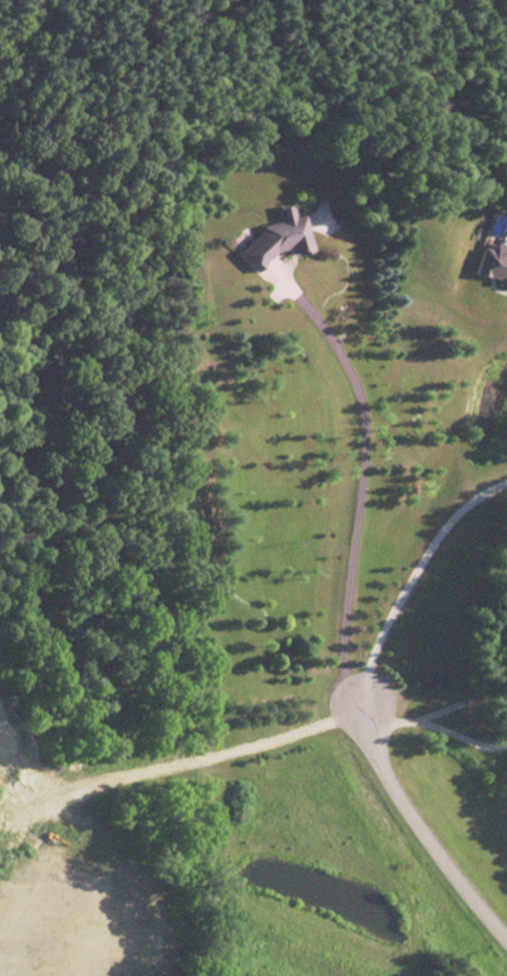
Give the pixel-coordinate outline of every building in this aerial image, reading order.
[(298,216),(286,218),(284,208),(282,205),(271,207),(274,222),(254,225),(255,231),(231,253),(248,271),(270,251),(281,249),(282,255),(304,251),(298,216)] [(490,242),(488,250),(477,247),(470,275),(506,285),(506,247),(490,242)]
